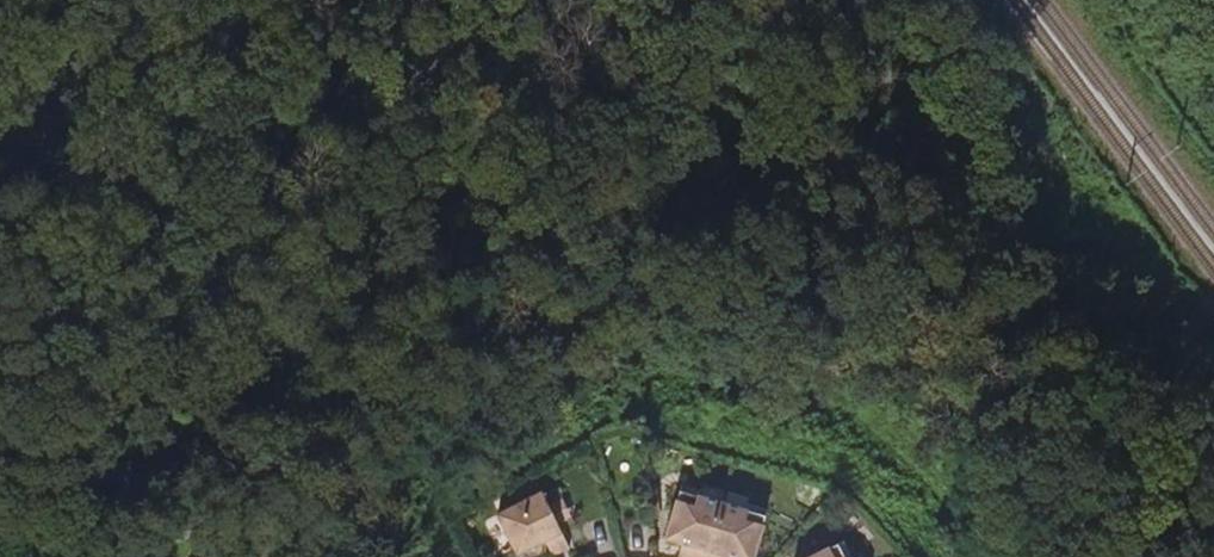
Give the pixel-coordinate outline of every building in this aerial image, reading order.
[(681,487),(679,495),(722,507),(727,492),(704,485),(701,493),(681,487)] [(572,547),(560,522),(551,505),(545,491),(500,514),(518,553),(546,541),(553,555),(572,547)] [(750,498),(727,492),(722,507),(766,519),(768,512),(748,506),(750,498)] [(681,544),(690,547),(687,556),(708,556),(722,507),(679,495),(665,540),(681,544)] [(560,522),(572,517),(563,499),(551,505),(560,522)] [(766,519),(722,507),(708,556),(756,556),(766,519)] [(690,547),(681,544),(678,556),(687,556),(690,547)] [(837,547),(842,556),(851,556),(844,544),(837,547)] [(837,547),(818,556),(842,556),(837,547)]
